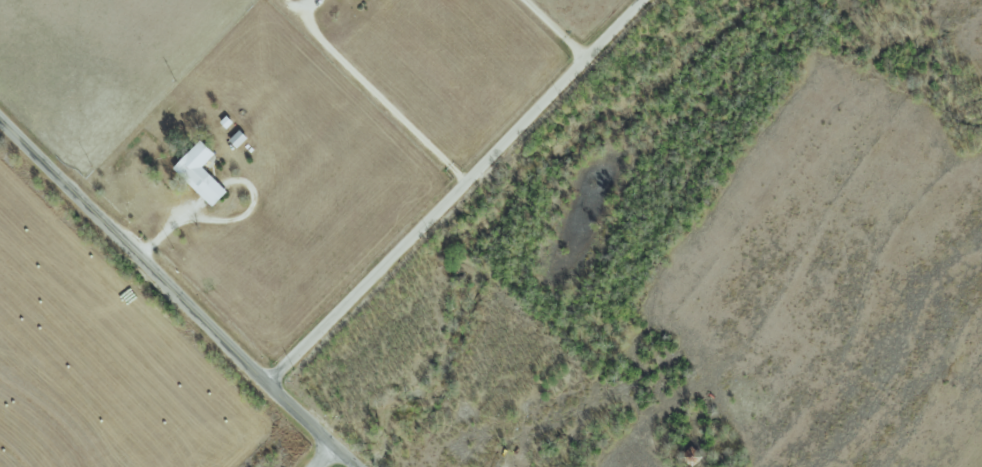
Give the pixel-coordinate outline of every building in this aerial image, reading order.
[(200,167),(212,155),(198,141),(170,167),(209,208),(224,193),(200,167)]
